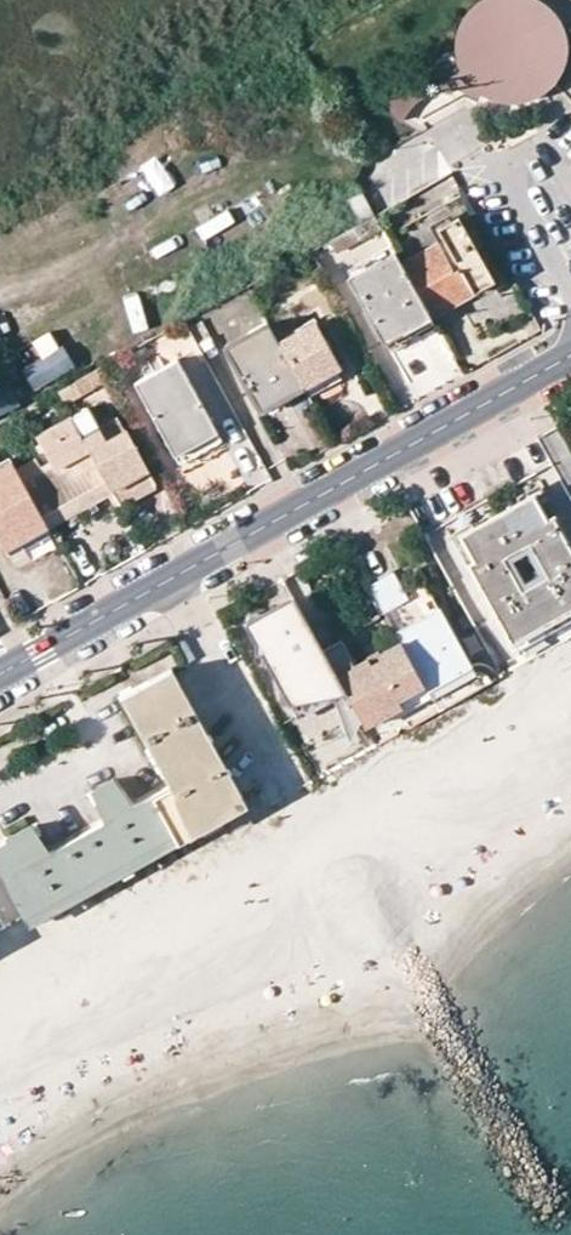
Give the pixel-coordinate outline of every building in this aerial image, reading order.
[(464,76),(472,87),(479,93),(491,100),(500,103),(510,104),(523,102),(540,95),(549,87),(557,77),(561,69),(564,60),(566,49),(564,37),(562,28),(570,23),(570,4),(568,0),(484,0),(475,6),(466,18),(459,30),(457,41),(456,51),(459,66),(464,76)] [(401,124),(415,105),(428,90),(427,85),(435,81),(435,78),(433,76),(427,75),(416,78),(406,81),(397,86),(392,92),(389,103),(389,109),(394,117),(401,124)] [(361,192),(347,199),(360,222),(374,215),(361,192)] [(374,215),(360,222),(328,240),(335,253),(381,228),(374,215)] [(436,228),(443,241),(401,264),(430,316),(467,294),(491,280),(483,267),(456,217),(436,228)] [(395,253),(390,244),(371,255),(375,264),(395,253)] [(365,269),(349,277),(384,340),(409,327),(430,316),(401,264),(395,253),(375,264),(365,269)] [(365,269),(361,261),(345,269),(349,277),(365,269)] [(384,340),(391,352),(436,327),(430,316),(409,327),(384,340)] [(266,322),(223,346),(260,410),(280,398),(302,386),(279,345),(266,322)] [(333,384),(343,378),(315,324),(279,345),(302,386),(308,398),(333,384)] [(74,327),(53,337),(72,376),(94,366),(74,327)] [(48,342),(10,359),(25,394),(63,378),(48,342)] [(216,431),(203,408),(177,361),(136,383),(174,454),(190,445),(216,431)] [(106,380),(98,367),(73,382),(80,395),(106,380)] [(147,467),(124,427),(122,428),(115,415),(96,425),(85,406),(71,415),(88,447),(104,475),(110,487),(129,477),(147,467)] [(37,506),(40,510),(76,490),(104,475),(88,447),(71,415),(70,413),(37,432),(54,464),(23,481),(37,506)] [(11,459),(0,465),(0,536),(5,545),(19,537),(46,522),(40,510),(37,506),(23,481),(11,459)] [(129,477),(110,487),(115,497),(152,476),(147,467),(129,477)] [(40,510),(46,522),(110,487),(104,475),(76,490),(40,510)] [(473,528),(452,539),(465,564),(467,563),(487,600),(510,639),(526,630),(570,605),(570,550),(552,514),(545,516),(533,495),(473,528)] [(393,574),(370,585),(383,609),(404,598),(393,574)] [(295,598),(249,625),(286,693),(333,667),(324,651),(295,598)] [(547,631),(570,618),(570,605),(526,630),(510,639),(513,648),(547,631)] [(478,673),(473,673),(438,610),(395,632),(400,641),(422,682),(426,689),(438,710),(489,681),(487,676),(483,673),(478,673)] [(381,713),(402,702),(398,695),(422,682),(400,641),(353,667),(340,643),(324,651),(333,667),(340,680),(359,714),(376,705),(381,713)] [(286,693),(293,705),(340,680),(333,667),(286,693)] [(104,818),(50,848),(31,823),(0,840),(0,872),(23,913),(238,790),(170,668),(122,694),(169,780),(131,801),(112,776),(92,788),(104,818)] [(398,695),(402,702),(426,689),(422,682),(398,695)] [(381,713),(376,705),(359,714),(364,724),(381,713)] [(23,913),(29,923),(245,801),(238,790),(23,913)]
